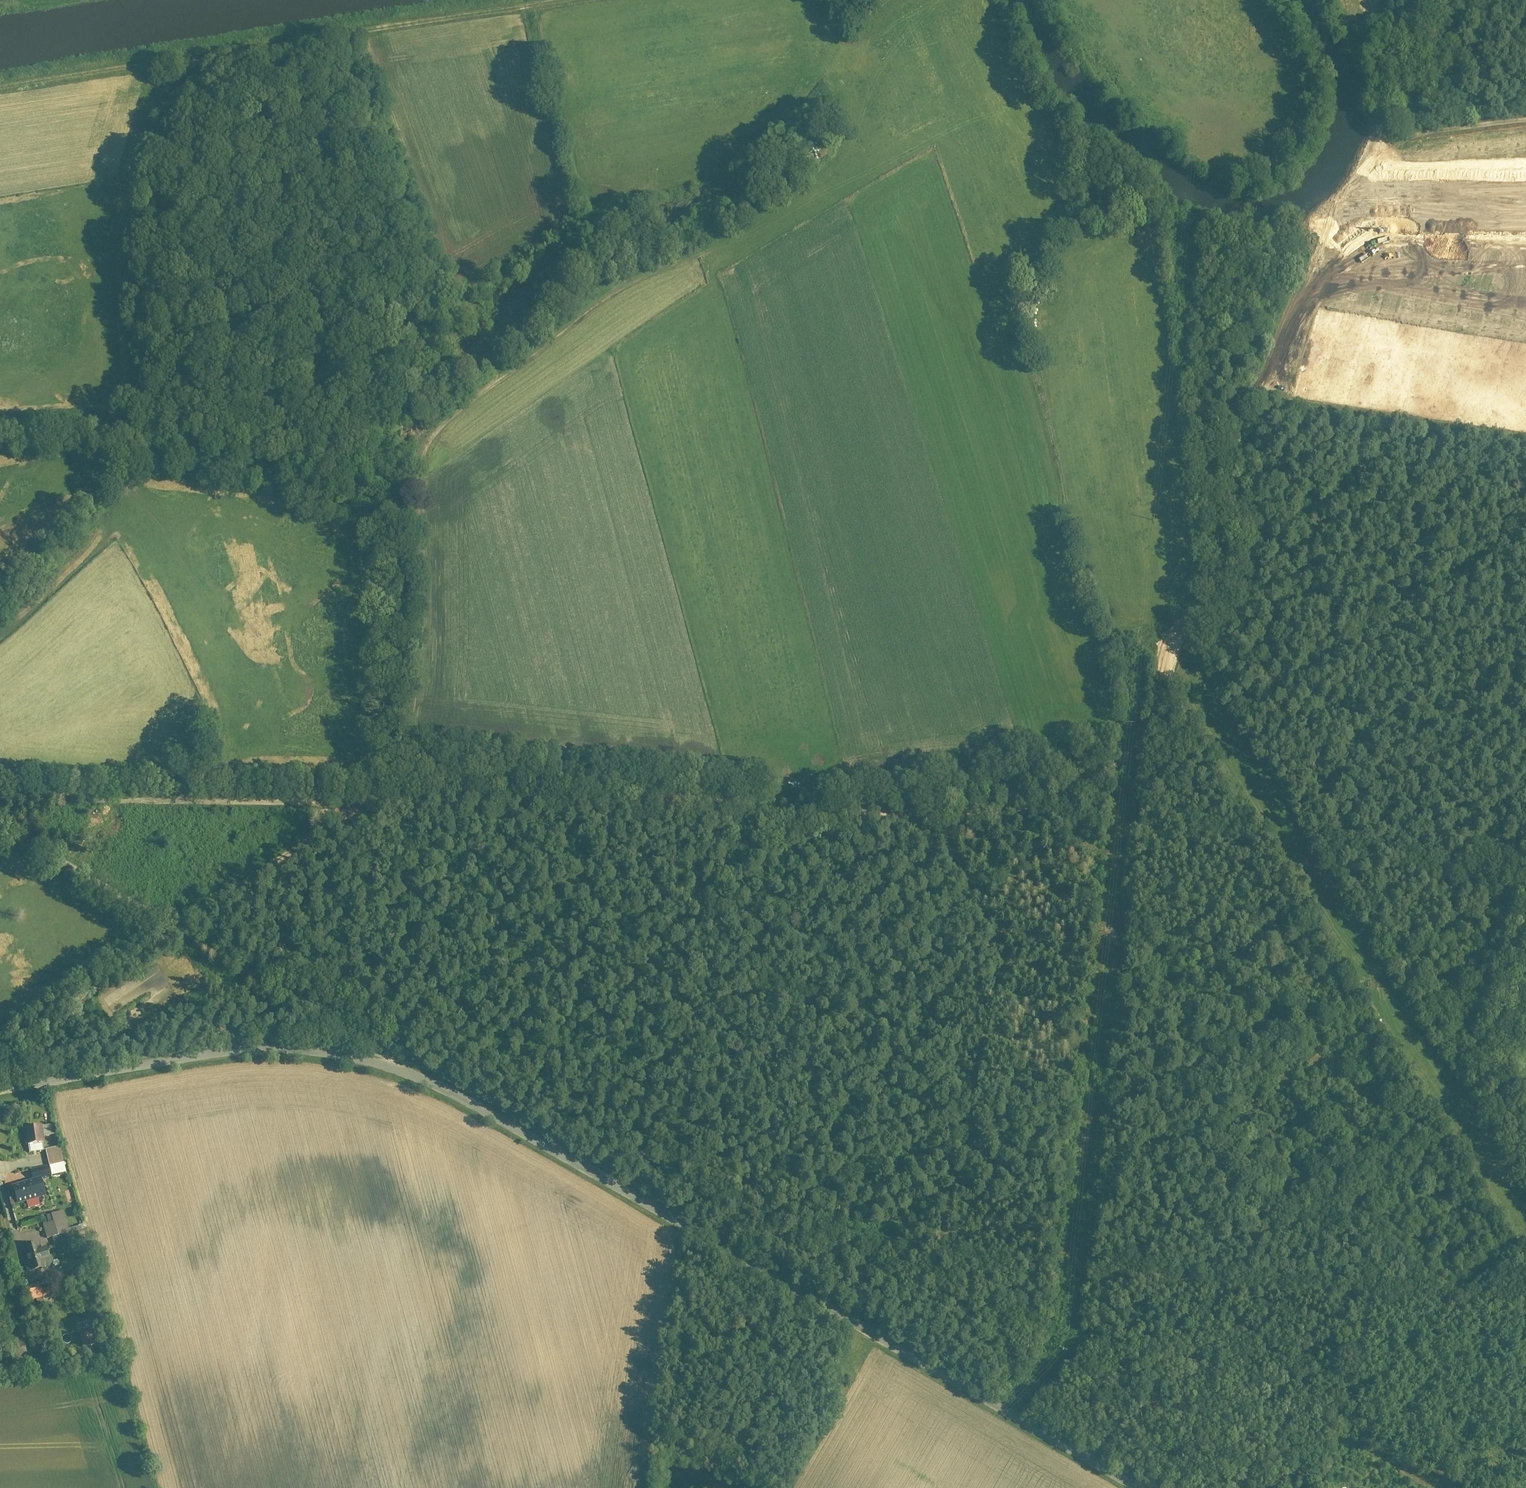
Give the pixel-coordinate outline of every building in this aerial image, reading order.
[(23,1129),(27,1156),(42,1154),(38,1127),(23,1129)] [(44,1129),(44,1138),(54,1137),(53,1128),(44,1129)] [(45,1152),(48,1167),(62,1164),(59,1149),(45,1152)] [(44,1169),(28,1172),(30,1181),(46,1178),(44,1169)] [(36,1199),(46,1197),(42,1181),(9,1189),(12,1198),(6,1199),(8,1207),(25,1203),(27,1211),(38,1208),(36,1199)] [(42,1225),(46,1240),(70,1234),(65,1213),(45,1218),(47,1224),(42,1225)] [(31,1275),(33,1282),(58,1275),(55,1263),(39,1267),(38,1264),(47,1261),(43,1249),(34,1251),(32,1246),(21,1249),(28,1275),(31,1275)] [(26,1290),(30,1303),(51,1298),(47,1284),(26,1290)] [(90,1330),(79,1333),(84,1350),(95,1347),(90,1330)] [(11,1359),(26,1355),(22,1341),(7,1346),(11,1359)]
